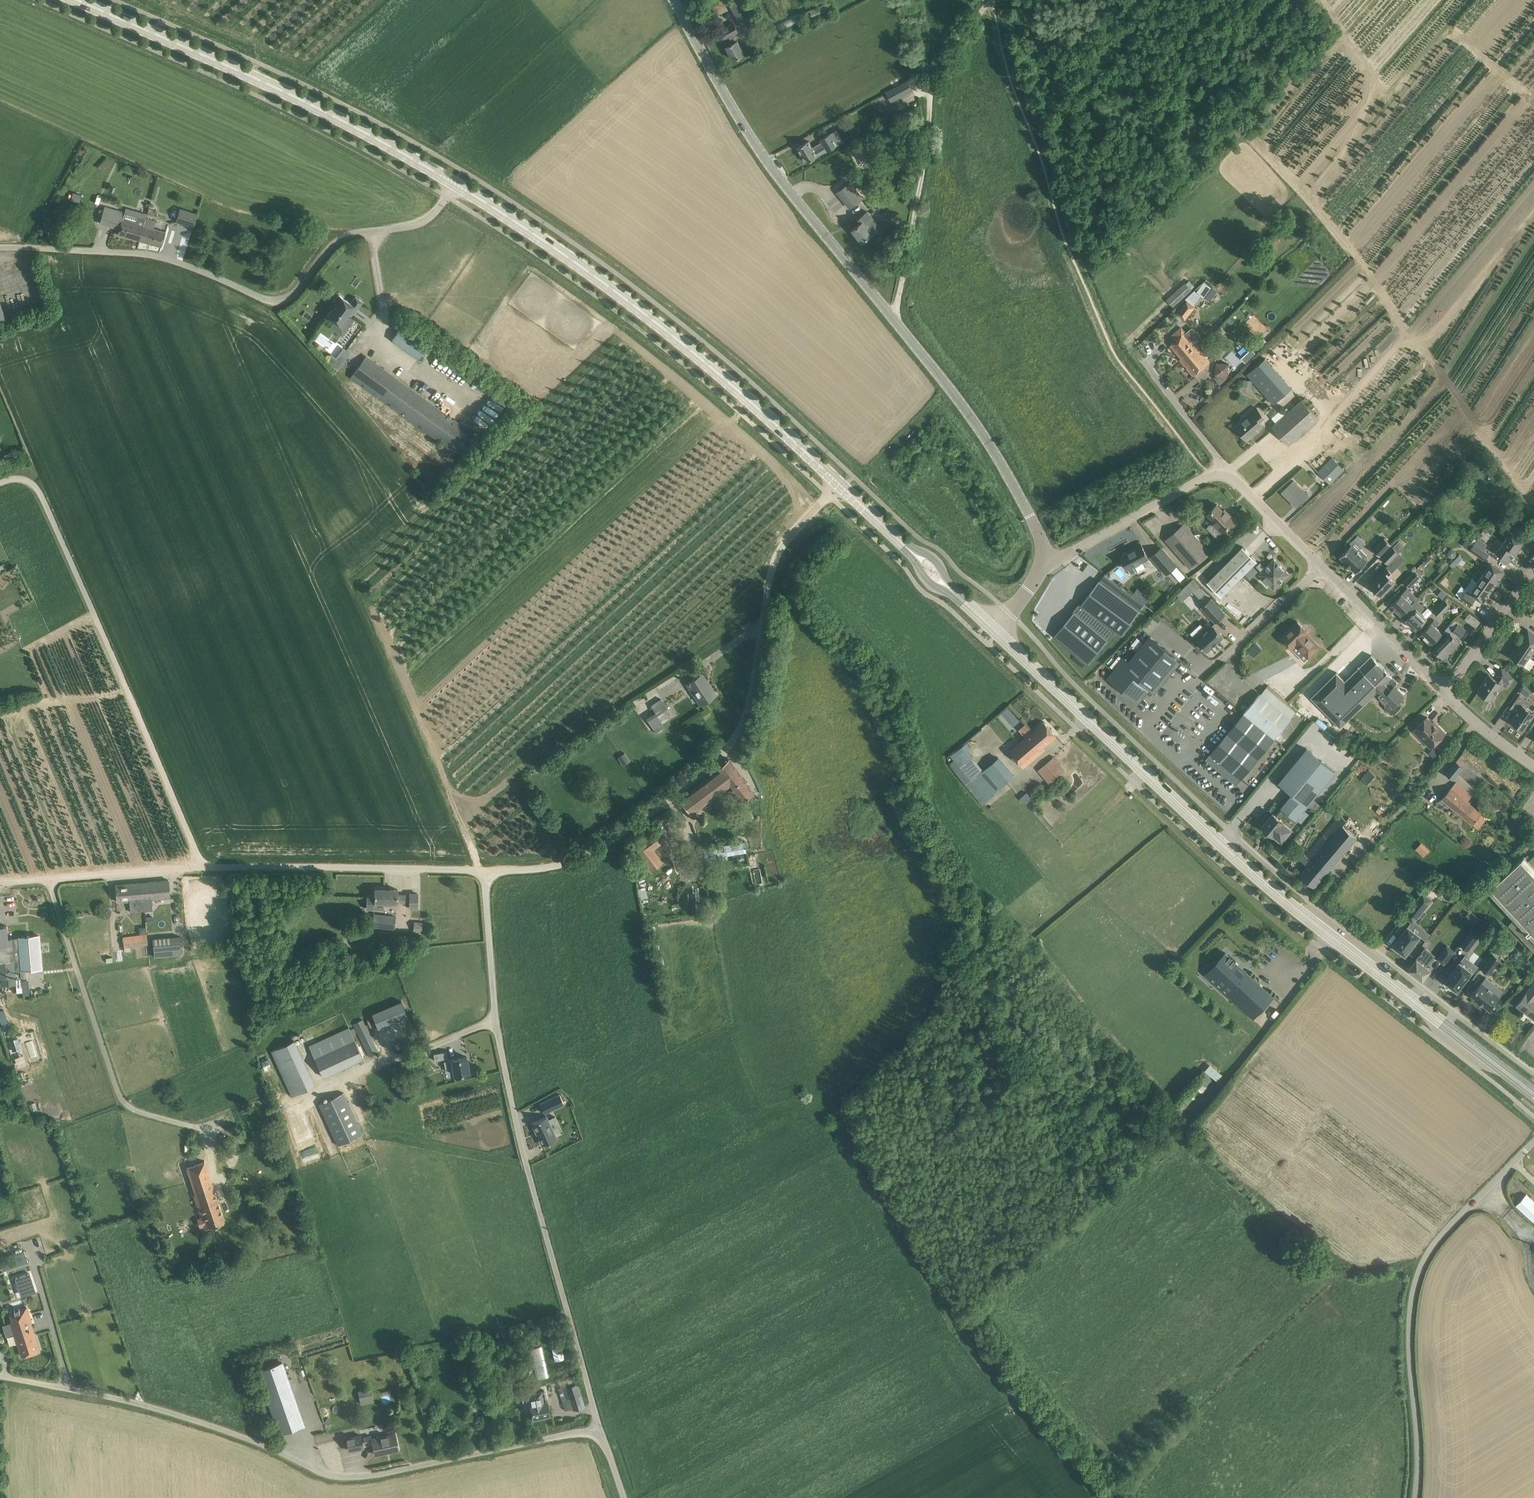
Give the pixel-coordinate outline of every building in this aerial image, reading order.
[(742,27),(754,20),(743,0),(736,0),(729,4),(742,27)] [(828,3),(810,10),(812,16),(830,8),(828,3)] [(727,46),(734,60),(745,54),(737,40),(733,34),(738,32),(734,23),(720,31),(725,39),(727,38),(730,44),(727,46)] [(908,81),(887,93),(891,102),(913,90),(908,81)] [(798,147),(807,162),(827,150),(827,151),(838,144),(832,133),(820,139),(823,145),(814,150),(809,140),(798,147)] [(850,182),(838,192),(850,207),(863,198),(850,182)] [(73,192),(71,200),(79,202),(81,194),(73,192)] [(118,233),(139,239),(146,218),(137,216),(136,220),(124,216),(126,212),(105,206),(104,210),(100,209),(97,218),(101,219),(100,222),(119,228),(118,233)] [(176,221),(194,226),(197,213),(180,208),(176,221)] [(853,229),(862,242),(881,227),(868,211),(867,212),(859,218),(862,222),(853,229)] [(146,218),(139,239),(161,246),(164,236),(166,231),(154,228),(156,221),(146,218)] [(1205,282),(1198,291),(1209,299),(1216,289),(1205,282)] [(1180,294),(1183,297),(1191,289),(1188,286),(1180,294)] [(327,316),(335,321),(341,326),(349,314),(351,315),(362,301),(356,296),(351,303),(339,294),(330,307),(332,308),(327,316)] [(1177,312),(1185,318),(1194,306),(1186,300),(1177,312)] [(393,339),(419,358),(430,342),(404,323),(393,339)] [(1180,359),(1182,361),(1198,348),(1186,332),(1182,328),(1173,335),(1176,340),(1172,344),(1183,357),(1180,359)] [(1198,348),(1182,361),(1194,375),(1210,362),(1198,348)] [(331,354),(326,361),(338,370),(349,354),(342,349),(336,357),(331,354)] [(364,358),(355,371),(350,376),(464,458),(479,437),(366,356),(364,358)] [(1248,373),(1275,402),(1293,386),(1266,357),(1248,373)] [(1215,374),(1228,376),(1230,363),(1217,361),(1215,374)] [(1243,386),(1253,387),(1254,380),(1244,378),(1243,386)] [(1272,426),(1288,445),(1319,418),(1302,400),(1272,426)] [(1244,418),(1245,419),(1236,427),(1247,439),(1263,425),(1259,420),(1264,416),(1256,407),(1252,411),(1244,418)] [(1319,471),(1331,482),(1344,468),(1332,457),(1319,471)] [(1294,480),(1282,492),(1297,507),(1308,495),(1294,480)] [(1342,487),(1347,496),(1355,491),(1351,482),(1342,487)] [(1212,521),(1222,531),(1235,519),(1225,509),(1223,511),(1217,504),(1207,513),(1214,520),(1212,521)] [(1184,524),(1167,539),(1191,566),(1208,551),(1184,524)] [(1503,543),(1517,553),(1520,550),(1518,549),(1524,540),(1503,526),(1500,531),(1507,536),(1503,543)] [(1373,549),(1380,555),(1391,544),(1385,538),(1373,549)] [(1475,538),(1472,541),(1474,543),(1484,550),(1487,544),(1478,538),(1477,540),(1475,538)] [(1517,553),(1503,543),(1499,547),(1492,542),(1489,547),(1509,561),(1514,555),(1516,556),(1517,553)] [(1470,550),(1485,560),(1489,554),(1484,550),(1474,543),(1470,550)] [(1121,556),(1127,569),(1149,558),(1141,544),(1130,549),(1131,551),(1121,556)] [(1350,567),(1356,572),(1368,560),(1365,557),(1367,555),(1360,548),(1358,550),(1352,544),(1340,556),(1345,562),(1344,563),(1349,568),(1350,567)] [(1207,582),(1222,596),(1257,560),(1243,546),(1207,582)] [(1382,557),(1388,564),(1399,553),(1392,546),(1382,557)] [(1151,556),(1166,574),(1177,565),(1161,547),(1151,556)] [(1260,562),(1255,566),(1261,572),(1259,574),(1273,589),(1288,574),(1274,559),(1265,567),(1260,562)] [(1484,572),(1498,581),(1505,571),(1488,559),(1485,563),(1483,562),(1479,568),(1484,572)] [(1378,593),(1382,596),(1396,582),(1389,575),(1392,572),(1386,566),(1369,584),(1373,587),(1371,589),(1377,594),(1378,593)] [(1404,582),(1409,587),(1421,576),(1415,570),(1404,582)] [(1181,571),(1175,576),(1180,581),(1185,576),(1181,571)] [(1477,582),(1491,591),(1498,581),(1484,572),(1477,582)] [(1099,580),(1081,605),(1115,630),(1122,635),(1140,610),(1145,603),(1133,595),(1105,574),(1100,581),(1099,580)] [(1491,591),(1477,582),(1473,579),(1465,589),(1467,590),(1462,598),(1472,605),(1477,597),(1484,602),(1491,591)] [(1198,586),(1193,591),(1200,598),(1205,593),(1198,586)] [(1407,587),(1391,605),(1401,615),(1405,611),(1417,599),(1418,598),(1407,587)] [(1441,590),(1437,594),(1443,600),(1447,595),(1441,590)] [(1201,607),(1216,623),(1226,614),(1211,598),(1201,607)] [(1409,616),(1405,619),(1416,629),(1427,618),(1420,611),(1425,607),(1417,599),(1405,611),(1409,616)] [(1434,611),(1440,616),(1451,605),(1445,599),(1434,611)] [(1075,611),(1055,635),(1089,663),(1115,630),(1081,605),(1076,612),(1075,611)] [(1469,613),(1465,618),(1476,627),(1480,621),(1469,613)] [(1420,634),(1431,644),(1442,632),(1435,626),(1438,623),(1434,619),(1420,634)] [(1281,637),(1291,647),(1296,642),(1310,656),(1320,646),(1307,634),(1309,632),(1298,621),(1281,637)] [(1434,649),(1443,657),(1460,641),(1457,638),(1458,637),(1459,637),(1460,635),(1462,635),(1466,629),(1458,624),(1453,621),(1444,631),(1448,635),(1434,649)] [(1200,623),(1190,632),(1197,639),(1196,639),(1207,651),(1224,636),(1213,624),(1207,630),(1203,626),(1200,623)] [(1523,665),(1533,649),(1533,634),(1528,630),(1510,656),(1523,665)] [(1107,678),(1138,703),(1150,689),(1154,693),(1181,661),(1150,635),(1129,661),(1124,657),(1107,678)] [(1254,641),(1244,650),(1250,656),(1260,647),(1254,641)] [(1403,705),(1399,701),(1405,695),(1393,682),(1392,684),(1388,681),(1393,676),(1372,654),(1345,680),(1337,672),(1311,696),(1341,726),(1380,687),(1385,692),(1379,698),(1385,704),(1385,708),(1391,713),(1395,713),(1403,705)] [(1478,691),(1491,700),(1503,684),(1501,683),(1503,679),(1510,684),(1515,677),(1502,668),(1497,675),(1499,676),(1497,680),(1489,675),(1478,691)] [(687,684),(701,705),(716,695),(702,674),(690,682),(689,681),(688,682),(688,683),(687,684)] [(1522,690),(1520,692),(1527,696),(1533,688),(1526,683),(1526,684),(1522,690)] [(1206,759),(1236,785),(1291,718),(1260,693),(1206,759)] [(1510,709),(1513,705),(1518,710),(1510,721),(1523,730),(1533,715),(1533,713),(1527,708),(1531,702),(1520,694),(1510,708),(1510,709)] [(646,717),(654,728),(672,716),(661,698),(650,705),(655,712),(646,717)] [(1414,730),(1431,748),(1435,743),(1438,743),(1442,739),(1442,737),(1446,733),(1439,726),(1437,727),(1427,717),(1420,724),(1414,730)] [(1010,751),(1024,767),(1046,749),(1044,747),(1057,736),(1044,721),(1010,751)] [(958,754),(953,758),(969,779),(970,779),(987,799),(1014,776),(998,757),(984,769),(969,751),(966,748),(964,749),(962,747),(956,752),(958,754)] [(1273,813),(1262,826),(1273,834),(1274,834),(1282,840),(1292,828),(1281,819),(1287,811),(1296,819),(1335,772),(1307,748),(1279,782),(1292,793),(1275,814),(1273,813)] [(625,752),(618,757),(623,765),(630,760),(625,752)] [(1038,770),(1045,779),(1048,782),(1065,770),(1054,757),(1042,767),(1038,770)] [(680,799),(692,813),(729,785),(741,801),(754,792),(729,758),(717,768),(718,770),(680,799)] [(1446,773),(1454,779),(1464,767),(1457,760),(1446,773)] [(1368,770),(1360,777),(1367,784),(1375,777),(1368,770)] [(1442,798),(1473,824),(1482,813),(1467,801),(1473,795),(1456,781),(1442,798)] [(1312,860),(1300,874),(1315,887),(1363,829),(1349,817),(1346,820),(1341,815),(1307,855),(1312,860)] [(663,862),(654,850),(661,844),(652,832),(633,846),(651,870),(663,862)] [(703,847),(705,859),(746,852),(744,840),(703,847)] [(1413,848),(1423,857),(1429,849),(1419,841),(1413,848)] [(1278,846),(1272,853),(1279,859),(1285,852),(1278,846)] [(1528,861),(1525,857),(1524,856),(1488,891),(1515,919),(1509,925),(1533,952),(1533,855),(1528,861)] [(169,880),(139,882),(141,900),(144,899),(145,910),(153,910),(152,899),(170,897),(169,880)] [(139,882),(116,884),(117,902),(130,900),(131,912),(145,910),(144,899),(141,900),(139,882)] [(641,899),(649,897),(647,886),(639,888),(641,899)] [(398,902),(398,894),(398,889),(375,889),(375,895),(367,895),(367,908),(383,908),(384,902),(398,902)] [(1423,892),(1404,915),(1413,922),(1432,899),(1423,892)] [(410,902),(410,907),(418,907),(418,893),(410,893),(410,902)] [(373,925),(394,928),(395,917),(374,914),(373,925)] [(1474,924),(1477,919),(1471,915),(1468,920),(1474,924)] [(0,926),(0,960),(2,985),(16,983),(16,979),(15,970),(20,969),(28,969),(41,967),(38,935),(8,938),(7,926),(0,926)] [(1420,935),(1408,926),(1394,945),(1395,946),(1394,947),(1400,951),(1401,950),(1406,954),(1409,949),(1411,950),(1416,943),(1415,942),(1420,935)] [(1472,930),(1461,944),(1468,950),(1479,936),(1472,930)] [(147,934),(123,936),(124,947),(148,944),(147,934)] [(180,936),(153,938),(154,950),(181,947),(180,936)] [(1447,945),(1437,958),(1444,963),(1454,951),(1447,945)] [(1417,958),(1409,969),(1423,980),(1431,969),(1426,965),(1434,955),(1425,948),(1417,959),(1417,958)] [(1226,953),(1206,975),(1227,994),(1233,987),(1242,995),(1238,999),(1257,1016),(1274,997),(1247,972),(1239,981),(1230,973),(1239,964),(1226,953)] [(1481,969),(1489,975),(1501,960),(1494,954),(1481,969)] [(1460,961),(1445,981),(1446,982),(1445,983),(1451,987),(1452,986),(1457,990),(1472,971),(1465,965),(1470,959),(1465,955),(1460,962),(1460,961)] [(1471,995),(1490,1009),(1500,996),(1487,986),(1491,981),(1486,977),(1482,982),(1482,981),(1471,995)] [(1517,1005),(1533,1018),(1533,984),(1517,1005)] [(379,1029),(412,1015),(405,1000),(373,1013),(379,1029)] [(309,1046),(324,1077),(363,1058),(349,1027),(309,1046)] [(18,1038),(10,1040),(13,1050),(21,1048),(18,1038)] [(273,1051),(293,1095),(315,1085),(295,1041),(273,1051)] [(434,1054),(435,1061),(448,1058),(447,1051),(434,1054)] [(446,1068),(453,1067),(455,1075),(470,1072),(467,1056),(452,1059),(444,1061),(446,1068)] [(319,1104),(338,1145),(363,1134),(347,1102),(343,1092),(319,1104)] [(560,1094),(540,1103),(544,1113),(564,1104),(560,1094)] [(546,1116),(532,1122),(542,1144),(556,1138),(554,1133),(562,1129),(556,1116),(548,1120),(546,1116)] [(205,1161),(187,1167),(202,1214),(204,1214),(208,1227),(225,1221),(205,1161)] [(1533,1221),(1533,1201),(1526,1194),(1516,1205),(1533,1221)] [(0,1259),(0,1260),(3,1270),(28,1262),(24,1251),(0,1259)] [(30,1273),(15,1278),(17,1284),(19,1283),(23,1293),(35,1289),(30,1273)] [(27,1307),(10,1312),(13,1321),(11,1322),(15,1333),(22,1356),(39,1351),(30,1321),(31,1321),(27,1307)] [(537,1376),(545,1375),(542,1354),(533,1356),(537,1376)] [(282,1362),(259,1371),(280,1433),(304,1425),(282,1362)] [(513,1379),(510,1367),(502,1369),(504,1381),(513,1379)] [(559,1388),(565,1410),(573,1408),(573,1409),(585,1406),(578,1382),(559,1388)] [(533,1417),(550,1413),(547,1400),(546,1400),(544,1390),(529,1393),(529,1397),(523,1398),(525,1411),(532,1410),(533,1417)] [(375,1394),(360,1394),(360,1403),(375,1402),(375,1394)] [(316,1398),(310,1399),(318,1425),(323,1423),(316,1398)] [(385,1452),(399,1448),(395,1433),(372,1438),(372,1439),(363,1441),(361,1434),(345,1437),(348,1451),(365,1448),(364,1446),(373,1444),(375,1454),(385,1452)]
